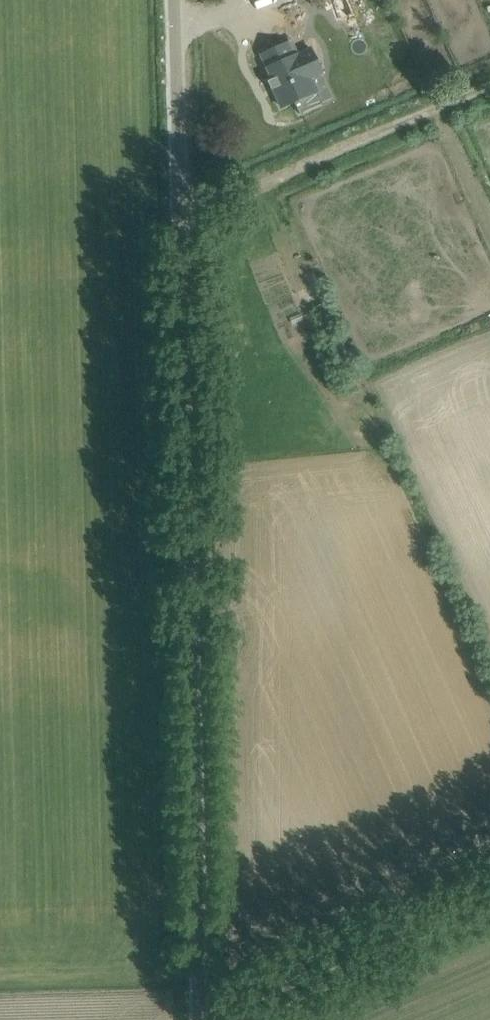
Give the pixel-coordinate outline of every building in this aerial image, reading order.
[(316,91),(308,73),(304,64),(297,67),(287,43),(261,55),(268,69),(269,69),(277,86),(273,88),(281,107),(316,91)]
